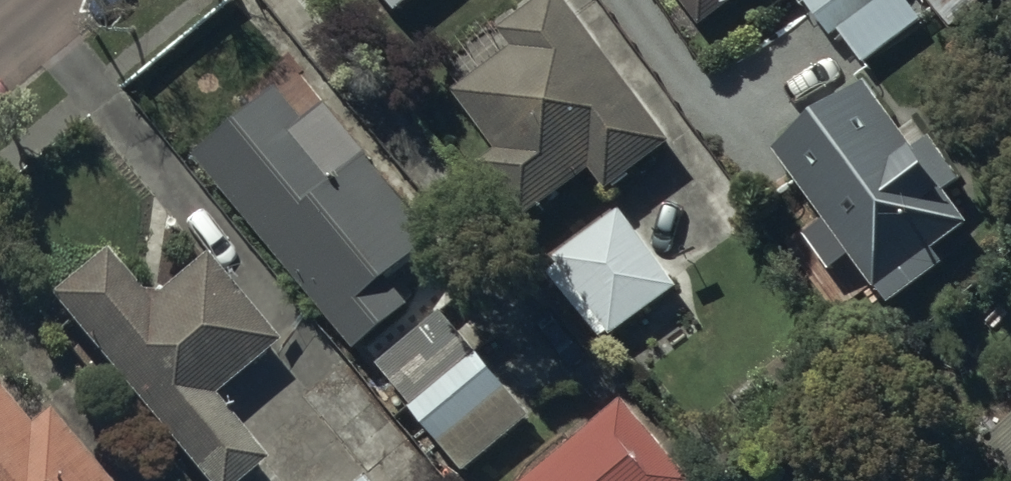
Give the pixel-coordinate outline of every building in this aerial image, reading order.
[(457,90),(500,150),(481,163),(524,222),(593,172),(608,193),(674,146),(566,0),(542,0),(501,30),(514,48),(457,90)] [(702,26),(737,0),(682,0),(702,26)] [(913,0),(806,0),(833,37),(841,31),(866,65),(928,20),(913,0)] [(302,72),(195,157),(357,352),(413,306),(391,280),(441,239),(302,72)] [(866,84),(771,152),(886,307),(942,267),(932,252),(968,227),(944,194),(962,181),(931,138),(913,151),(866,84)] [(621,210),(619,212),(556,259),(561,266),(550,275),(595,333),(604,325),(613,337),(679,286),(621,210)] [(47,299),(198,480),(246,480),(265,465),(212,398),(276,345),(203,256),(148,302),(105,251),(47,299)] [(447,309),(381,365),(465,476),(530,417),(447,309)] [(48,411),(28,427),(0,392),(0,480),(105,480),(48,411)] [(525,480),(693,480),(624,400),(525,480)]
